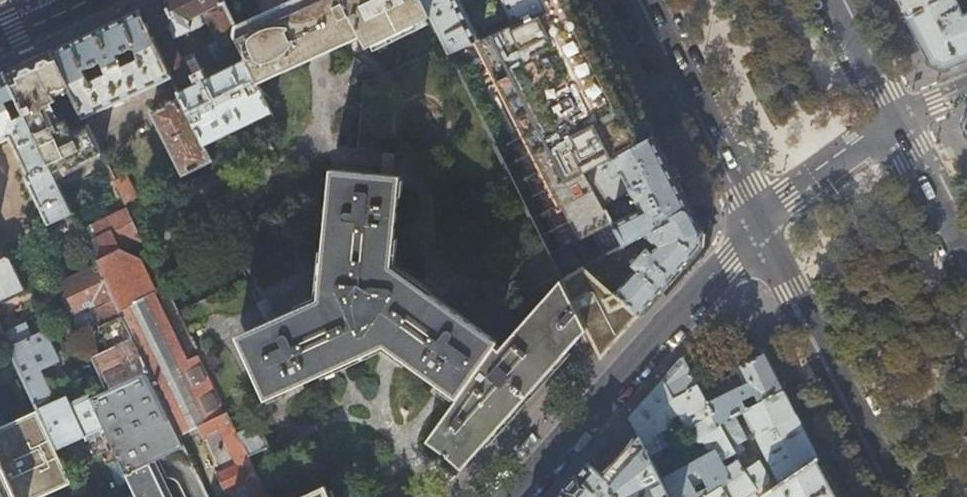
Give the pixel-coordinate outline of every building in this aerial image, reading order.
[(139,10),(171,76),(173,81),(176,87),(191,79),(173,39),(192,31),(192,32),(203,26),(205,23),(209,21),(219,42),(234,34),(237,26),(225,0),(161,0),(139,10)] [(237,26),(234,34),(219,42),(210,46),(213,53),(219,50),(238,41),(246,59),(257,81),(258,83),(319,55),(364,35),(348,0),(295,0),(254,19),(237,26)] [(364,35),(369,47),(431,16),(424,0),(348,0),(364,35)] [(431,16),(447,46),(450,53),(477,40),(480,39),(461,0),(424,0),(431,16)] [(581,241),(594,234),(606,255),(624,245),(612,223),(607,212),(586,172),(654,136),(640,108),(584,0),(543,0),(547,7),(513,23),(480,39),(477,40),(581,241)] [(513,23),(547,7),(543,0),(502,0),(513,23)] [(908,18),(940,0),(898,0),(908,18)] [(957,0),(940,0),(908,18),(922,46),(931,63),(945,68),(966,59),(966,12),(963,14),(957,0)] [(99,29),(51,51),(70,90),(83,116),(171,76),(139,10),(99,29)] [(219,50),(213,53),(216,59),(222,56),(219,50)] [(28,62),(4,73),(54,176),(101,154),(87,125),(74,132),(68,119),(63,122),(54,103),(59,101),(57,96),(70,90),(51,51),(28,62)] [(247,86),(257,81),(246,59),(218,74),(207,79),(179,93),(180,94),(181,97),(189,113),(200,108),(205,117),(194,122),(204,144),(272,112),(262,91),(251,96),(247,86)] [(12,139),(29,177),(27,178),(56,239),(85,239),(81,230),(54,176),(4,73),(0,75),(0,145),(12,139)] [(179,93),(176,87),(173,81),(167,84),(173,97),(180,94),(179,93)] [(194,122),(189,113),(181,97),(152,111),(182,174),(212,160),(204,144),(194,122)] [(673,172),(654,136),(586,172),(607,212),(623,203),(619,196),(624,194),(628,200),(634,198),(639,208),(612,223),(624,245),(628,243),(691,209),(673,172)] [(458,395),(496,345),(499,339),(393,264),(401,175),(332,169),(320,296),(238,336),(267,399),(295,386),(336,367),(385,345),(402,356),(444,386),(458,395)] [(113,177),(125,201),(137,196),(125,171),(113,177)] [(712,226),(702,205),(692,210),(697,221),(703,231),(712,226)] [(81,230),(85,239),(98,266),(149,372),(179,435),(196,426),(198,429),(228,414),(178,312),(152,258),(142,263),(140,259),(121,250),(143,239),(128,208),(81,230)] [(697,221),(691,209),(628,243),(638,250),(648,238),(656,245),(652,250),(647,246),(631,263),(636,268),(615,292),(598,277),(607,267),(598,259),(561,279),(586,331),(600,360),(624,333),(669,282),(701,246),(703,231),(697,221)] [(18,366),(43,420),(56,448),(103,427),(90,399),(88,399),(73,405),(68,395),(46,405),(40,393),(43,391),(38,380),(43,378),(35,361),(57,351),(43,323),(23,332),(17,319),(34,310),(5,246),(0,249),(0,327),(18,366)] [(94,359),(108,391),(149,372),(98,266),(61,284),(65,294),(58,297),(77,338),(100,326),(112,350),(94,359)] [(499,348),(496,345),(458,395),(426,438),(446,453),(462,469),(491,437),(554,366),(586,331),(561,279),(499,348)] [(741,366),(765,353),(764,351),(726,338),(724,340),(741,366)] [(767,358),(765,353),(741,366),(748,381),(717,397),(713,389),(704,394),(705,398),(719,423),(735,415),(740,412),(784,391),(767,358)] [(681,410),(705,398),(704,394),(701,389),(692,373),(683,357),(653,390),(630,416),(640,435),(652,459),(664,452),(662,448),(677,440),(679,435),(670,416),(681,410)] [(179,435),(149,372),(108,391),(90,399),(103,427),(118,460),(126,476),(151,463),(160,459),(185,446),(179,435)] [(784,391),(740,412),(745,421),(749,419),(780,479),(781,482),(818,458),(813,448),(784,391)] [(719,423),(705,398),(681,410),(696,438),(702,441),(704,440),(710,452),(730,441),(719,423)] [(198,429),(202,438),(207,436),(225,474),(218,478),(226,495),(233,491),(236,496),(269,496),(249,457),(238,433),(228,414),(198,429)] [(719,423),(730,441),(740,460),(743,466),(746,471),(721,487),(726,496),(745,496),(770,481),(768,474),(760,459),(758,459),(756,455),(749,458),(740,441),(747,437),(735,415),(719,423)] [(76,494),(43,420),(0,441),(0,496),(68,496),(76,494)] [(264,421),(238,433),(249,457),(275,444),(264,421)] [(652,459),(640,435),(639,436),(612,465),(604,474),(608,479),(606,480),(612,485),(618,496),(670,496),(661,478),(652,459)] [(740,460),(730,441),(710,452),(661,478),(670,496),(705,496),(721,487),(746,471),(743,466),(732,472),(729,466),(740,460)] [(818,458),(781,482),(763,495),(764,496),(802,496),(839,496),(835,490),(818,458)] [(612,485),(606,480),(608,479),(604,474),(589,461),(558,496),(618,496),(612,485)] [(126,476),(136,496),(167,496),(151,463),(126,476)] [(326,485),(300,496),(331,496),(326,485)] [(721,487),(705,496),(726,496),(721,487)]
